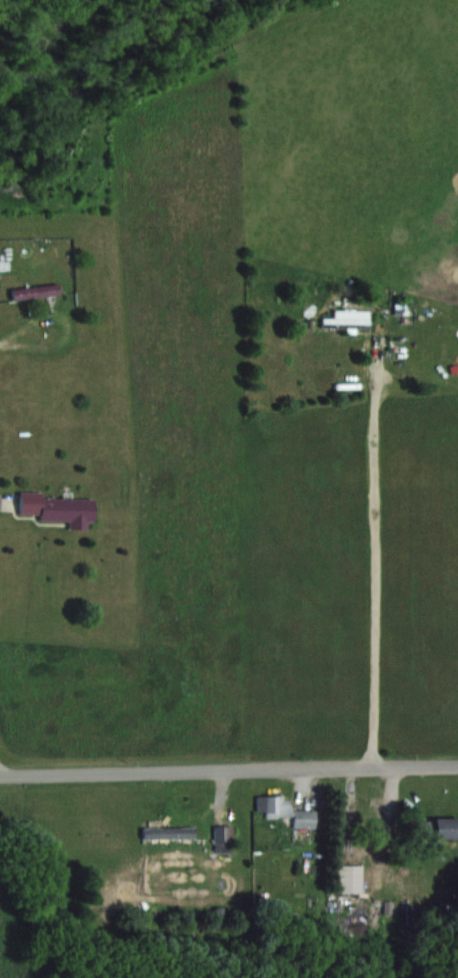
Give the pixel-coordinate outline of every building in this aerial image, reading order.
[(367,308),(331,308),(331,327),(367,327),(367,308)] [(36,520),(66,520),(66,529),(88,529),(88,495),(16,494),(16,513),(36,514),(36,520)] [(291,827),(314,828),(315,809),(289,809),(289,794),(263,794),(263,816),(291,817),(291,827)] [(457,837),(457,817),(418,817),(418,837),(457,837)] [(341,890),(371,890),(371,875),(365,875),(365,870),(341,870),(341,890)]
